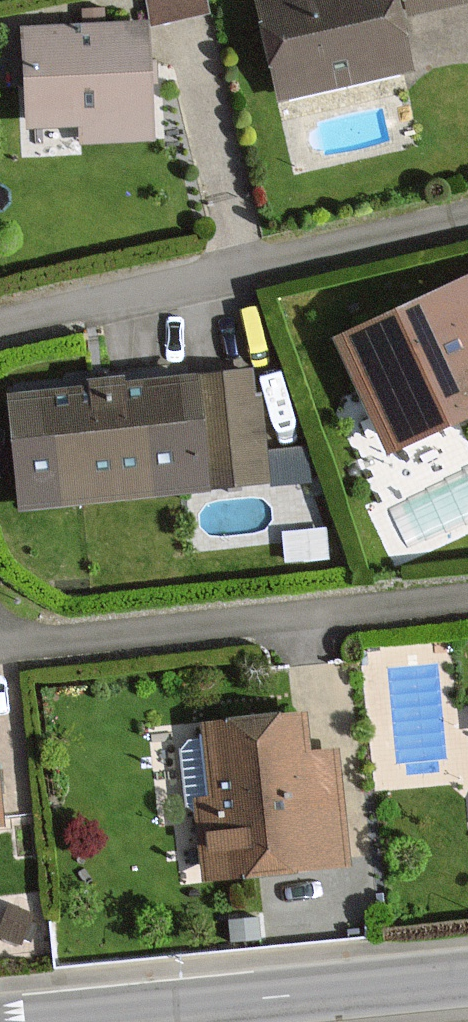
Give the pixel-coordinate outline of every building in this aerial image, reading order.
[(152,12),(211,3),(211,0),(151,0),(152,12)] [(282,91),(410,64),(396,0),(262,0),(282,91)] [(413,10),(460,0),(411,0),(413,10)] [(150,22),(24,28),(28,118),(154,112),(150,22)] [(341,338),(392,446),(467,411),(467,279),(341,338)] [(271,482),(259,372),(197,378),(10,398),(22,508),(209,489),(271,482)] [(305,717),(210,727),(218,802),(203,804),(211,876),(343,862),(330,751),(309,753),(305,717)]
